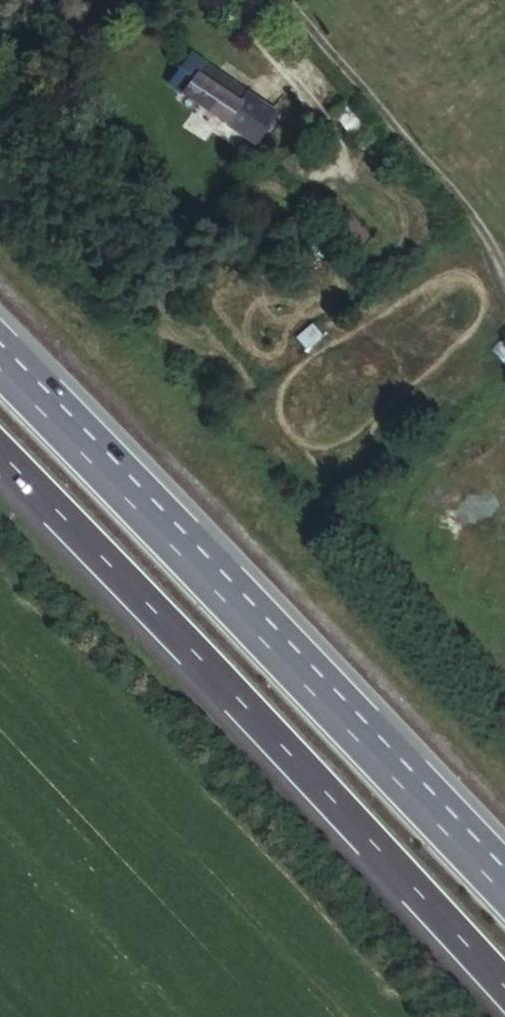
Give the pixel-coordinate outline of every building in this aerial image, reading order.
[(259,102),(246,92),(251,85),(208,53),(186,88),(239,127),(259,102)] [(258,142),(282,109),(251,85),(246,92),(259,102),(239,127),(258,142)] [(354,251),(371,236),(335,196),(318,210),(354,251)]
